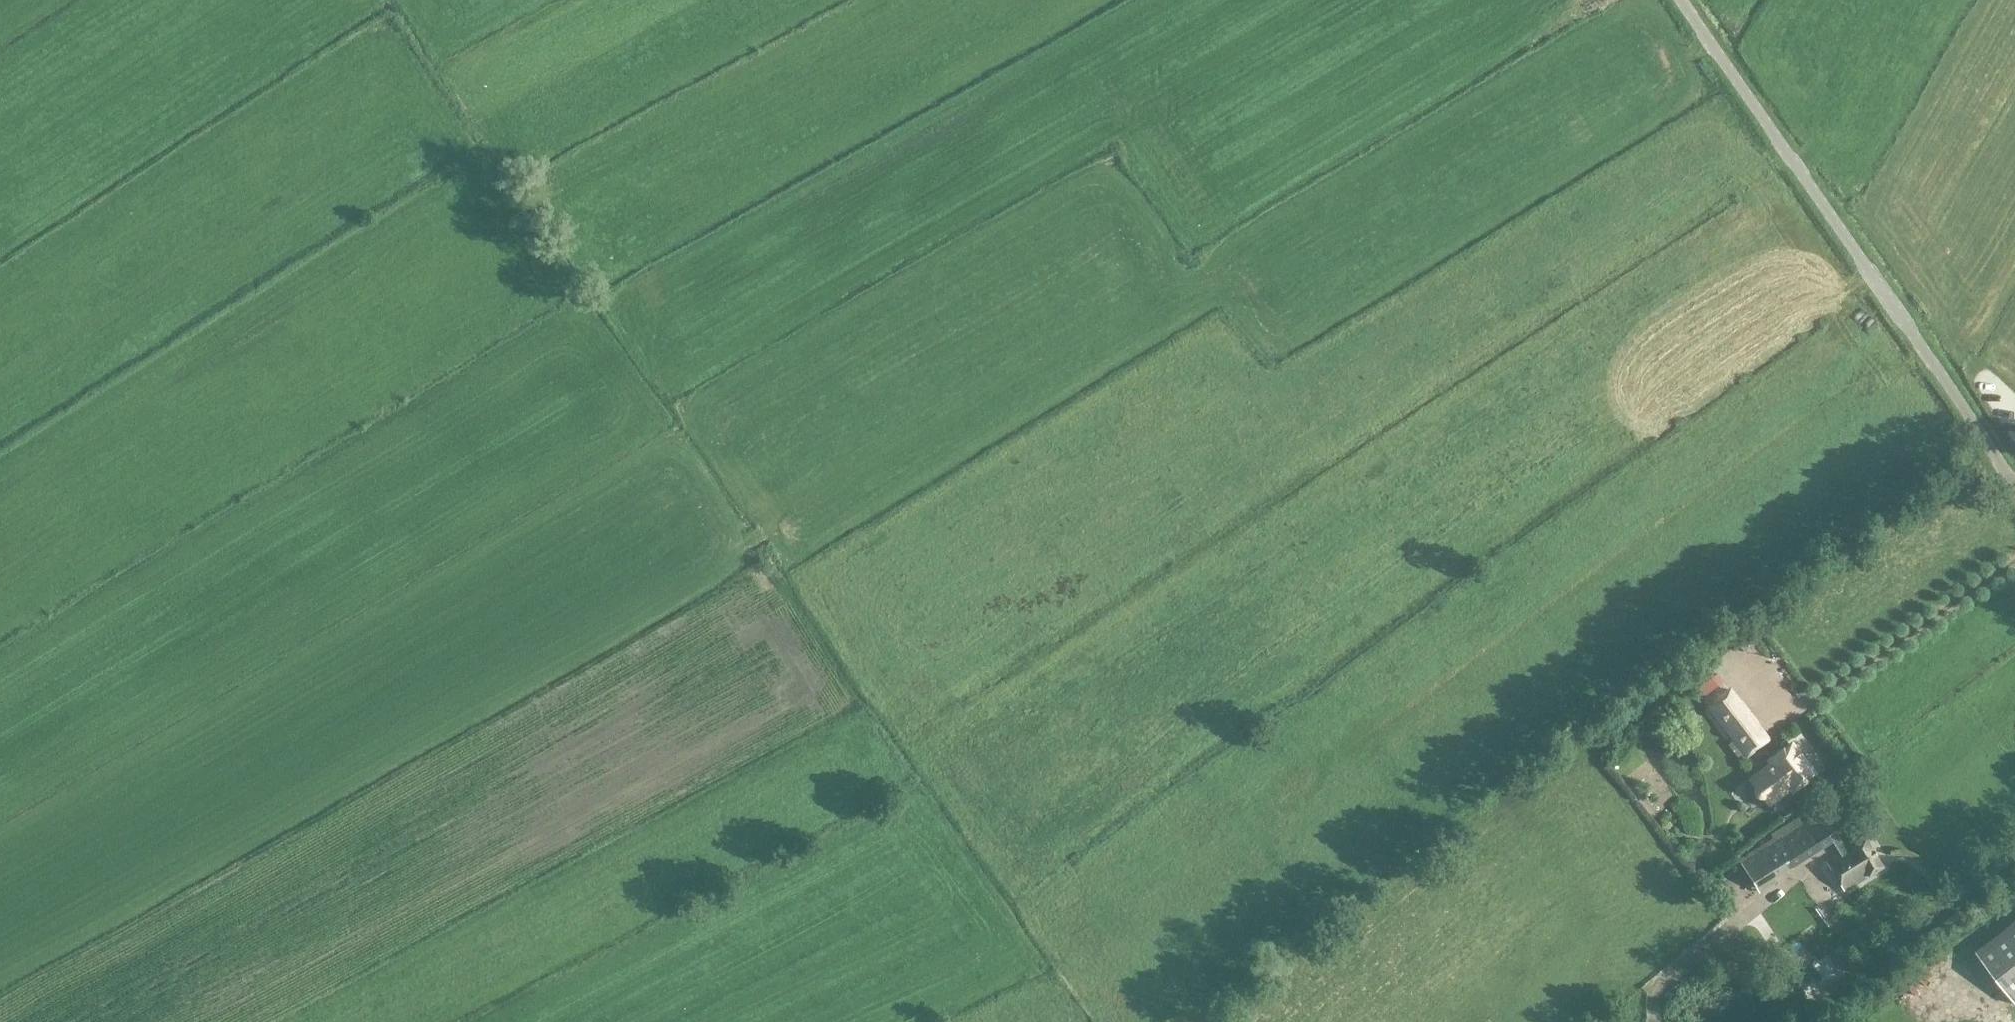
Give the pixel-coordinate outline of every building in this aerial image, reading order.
[(1747,755),(1768,739),(1730,689),(1709,705),(1747,755)] [(1774,763),(1751,780),(1769,802),(1791,785),(1794,789),(1814,773),(1791,743),(1771,759),(1774,763)] [(1839,794),(1821,805),(1829,817),(1846,806),(1839,794)] [(1742,862),(1758,888),(1833,841),(1840,853),(1846,849),(1835,832),(1829,835),(1816,815),(1742,862)] [(1883,867),(1865,837),(1846,849),(1840,853),(1826,862),(1844,891),(1883,867)] [(1977,954),(2014,1003),(2014,924),(1977,954)]
